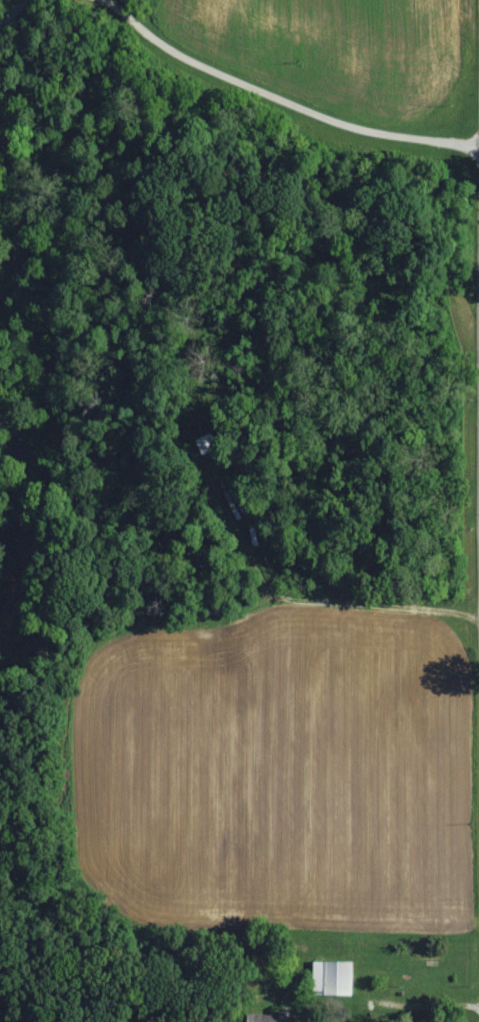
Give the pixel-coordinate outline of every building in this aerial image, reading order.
[(205,455),(221,448),(214,432),(198,439),(205,455)] [(316,995),(356,995),(356,962),(317,961),(316,995)]
